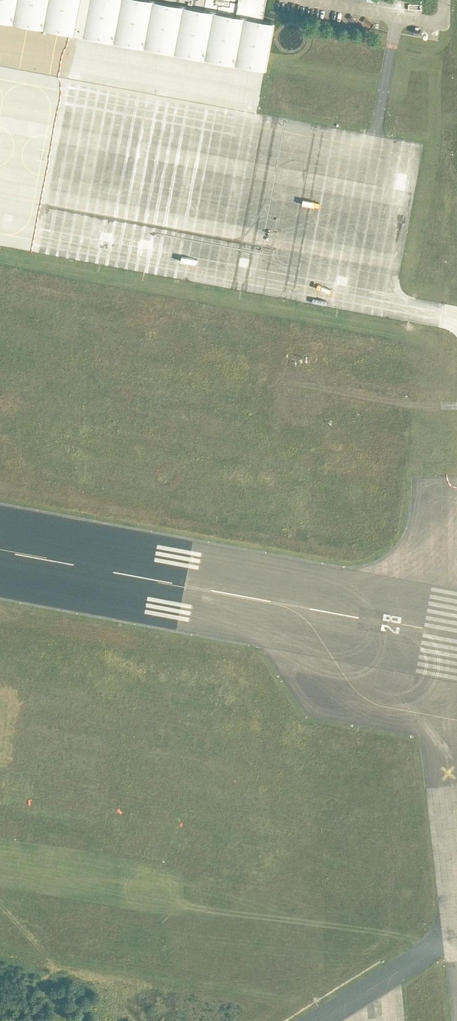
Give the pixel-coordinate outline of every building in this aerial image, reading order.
[(77,40),(265,78),(275,28),(263,26),(268,0),(0,0),(0,25),(77,40)] [(280,33),(279,36),(279,38),(279,41),(279,43),(280,45),(282,46),(283,48),(285,49),(287,50),(289,50),(291,50),(294,50),(296,49),(298,48),(299,47),(301,45),(302,43),(303,41),(303,38),(303,36),(302,34),(301,31),(298,28),(295,26),(291,26),(288,26),(284,28),(282,30),(280,33)]
